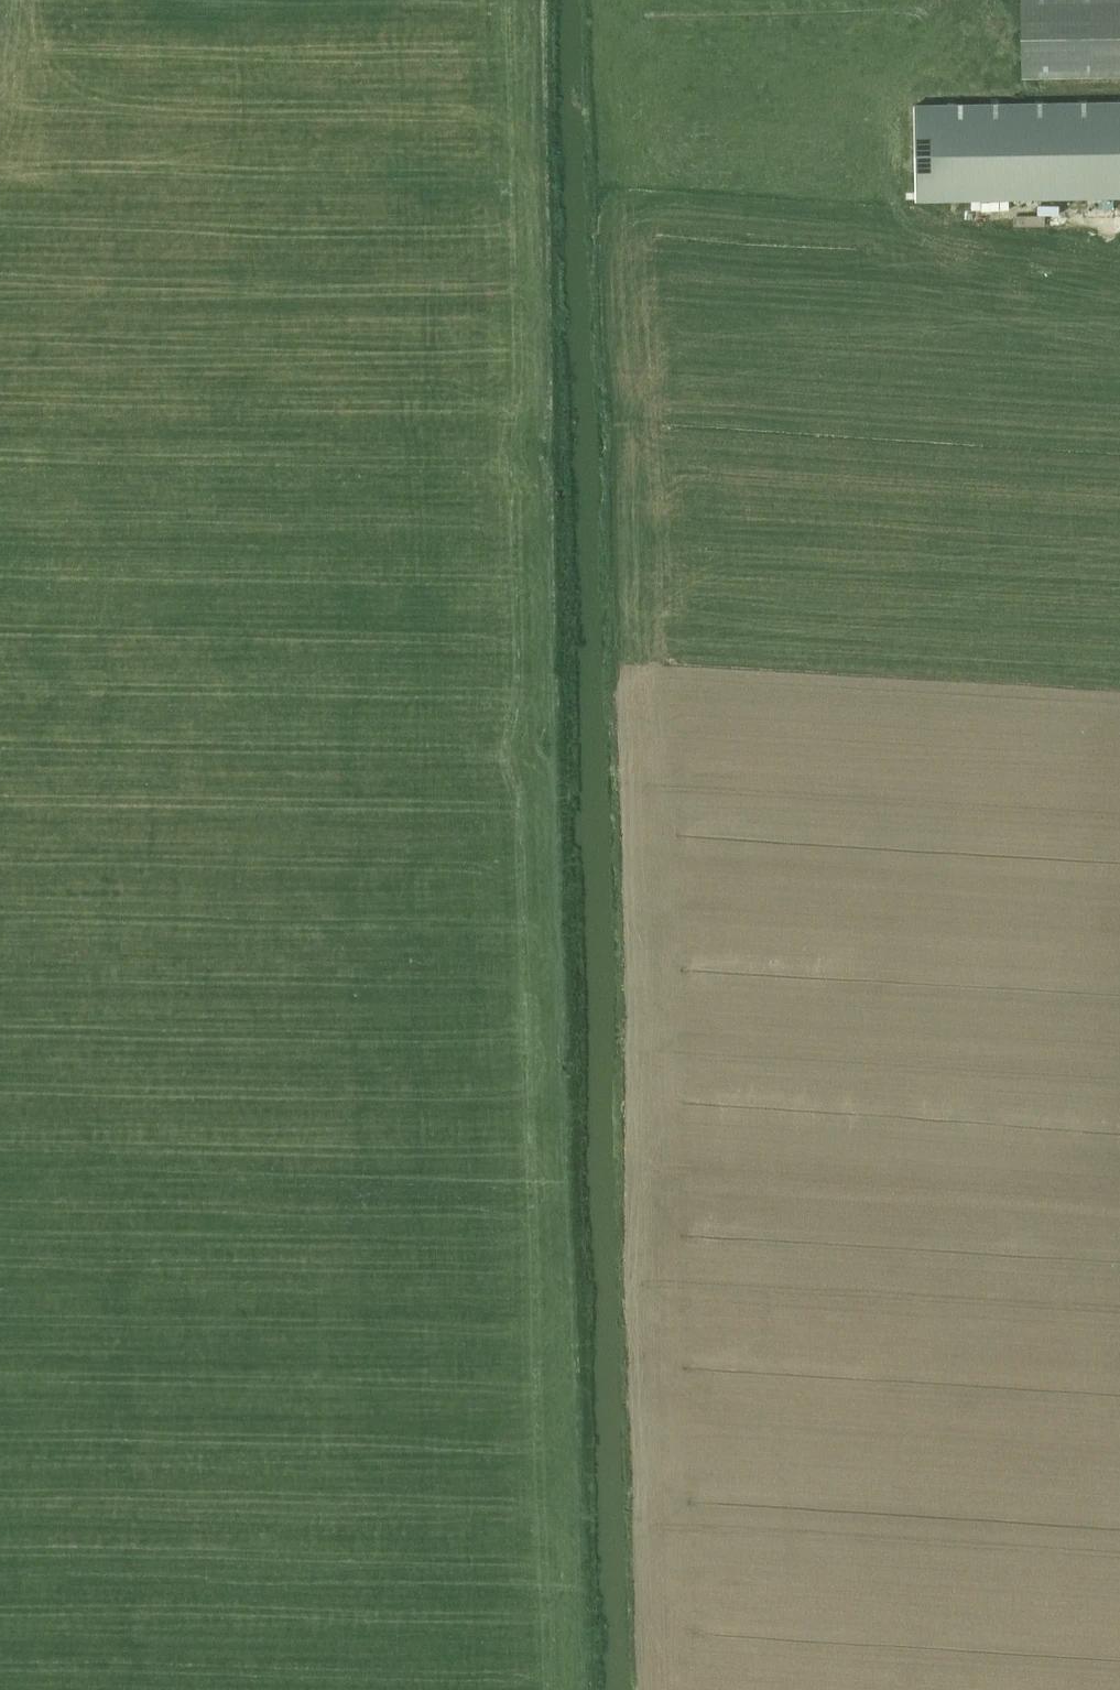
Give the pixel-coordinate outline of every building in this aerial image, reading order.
[(1022,76),(1119,74),(1119,0),(1020,0),(1022,76)] [(873,103),(873,186),(1119,183),(1119,100),(873,103)]
